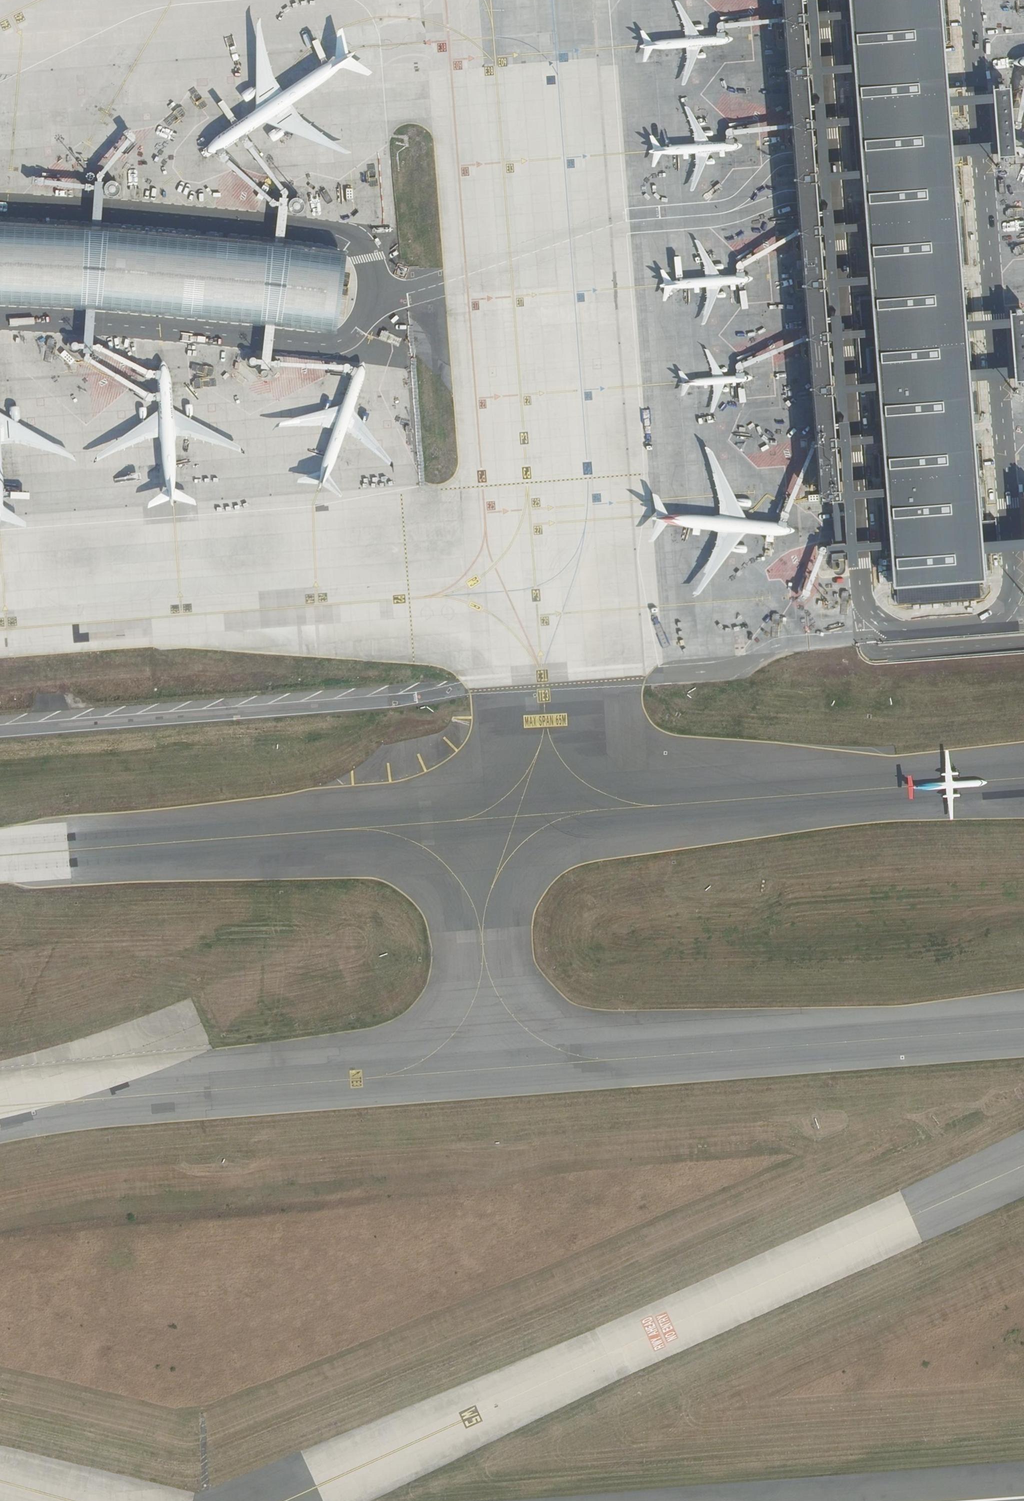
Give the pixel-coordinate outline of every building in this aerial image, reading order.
[(958,322),(947,180),(945,160),(993,156),(993,158),(1009,156),(1003,87),(987,89),(987,93),(940,97),(933,0),(842,0),(843,6),(814,7),(814,0),(781,0),(798,222),(819,504),(832,504),(834,539),(822,540),(823,549),(843,547),(844,562),(857,561),(855,545),(863,545),(884,543),(887,589),(892,589),(894,606),(976,600),(975,582),(980,582),(977,554),(1022,550),(1022,554),(1023,554),(1023,495),(1018,496),(1021,539),(975,542),(963,378),(1006,374),(1007,382),(1023,381),(1023,365),(1020,313),(1002,314),(1003,319),(958,322)] [(84,310),(81,346),(77,346),(75,344),(72,345),(70,347),(70,349),(71,352),(74,353),(76,352),(82,352),(81,356),(84,356),(84,358),(82,360),(82,362),(83,364),(85,366),(87,367),(89,366),(91,365),(92,363),(92,360),(91,358),(89,358),(89,356),(91,356),(92,352),(93,353),(93,354),(95,356),(97,356),(100,355),(101,352),(101,349),(99,348),(96,347),(93,349),(91,348),(93,310),(264,325),(260,364),(255,363),(253,361),(250,362),(248,363),(248,366),(249,369),(252,370),(255,369),(260,369),(260,373),(262,374),(262,375),(260,377),(260,379),(261,382),(262,383),(264,384),(267,384),(269,383),(270,381),(270,378),(269,376),(267,375),(267,373),(269,374),(270,370),(271,371),(271,372),(273,373),(276,374),(278,373),(280,370),(279,367),(277,365),(274,365),(272,366),(269,366),(273,326),(334,334),(346,251),(284,243),(287,211),(290,215),(291,216),(294,217),(299,217),(302,215),(303,211),(304,207),(302,204),(300,202),(298,201),(295,201),(293,201),(291,203),(290,204),(289,206),(288,206),(289,202),(286,201),(286,197),(287,196),(288,195),(289,194),(289,192),(288,191),(287,190),(286,189),(285,189),(284,189),(282,190),(281,191),(281,192),(281,193),(281,195),(282,196),(283,197),(282,201),(276,201),(275,200),(274,200),(272,200),(271,200),(270,201),(269,202),(269,203),(269,204),(269,206),(270,207),(271,207),(272,208),(273,208),(275,207),(276,207),(277,205),(279,206),(275,242),(101,226),(102,195),(105,198),(106,199),(109,199),(114,199),(117,197),(118,193),(118,190),(117,186),(115,184),(112,184),(110,184),(107,184),(105,186),(104,187),(104,189),(103,189),(103,185),(101,185),(101,182),(102,181),(102,180),(102,179),(101,177),(99,176),(97,176),(95,178),(95,180),(96,182),(96,184),(94,184),(94,189),(91,188),(89,187),(87,186),(85,187),(82,190),(84,194),(87,195),(89,194),(92,194),(91,226),(0,221),(0,306),(84,310)]
